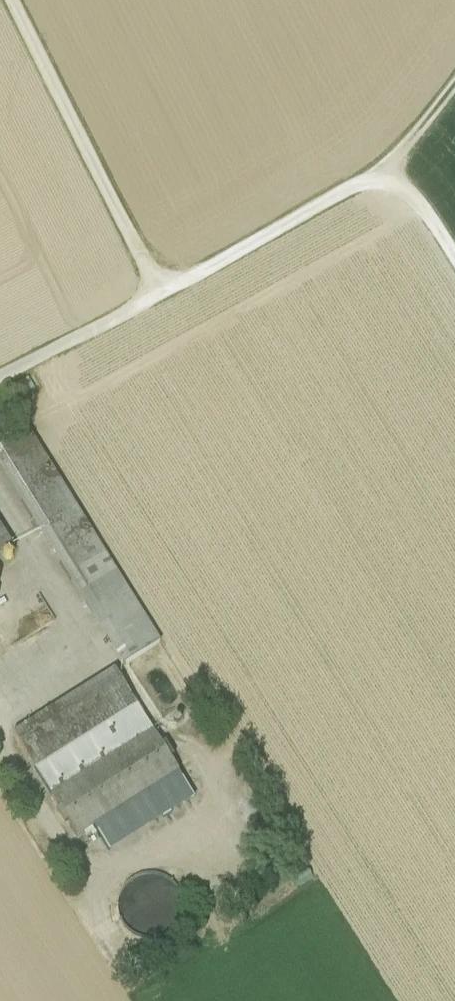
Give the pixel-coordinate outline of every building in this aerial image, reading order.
[(17,433),(10,421),(2,426),(0,422),(0,442),(17,433)] [(126,666),(161,644),(29,432),(0,450),(0,466),(126,666)] [(12,551),(0,531),(0,559),(12,551)] [(194,799),(115,673),(13,736),(77,838),(93,828),(109,853),(194,799)] [(154,876),(145,876),(137,878),(129,883),(123,889),(119,897),(117,906),(118,915),(121,923),(126,930),(133,936),(141,939),(150,941),(159,939),(167,936),(174,930),(179,923),(182,915),(182,906),(181,897),(176,889),(170,883),(163,878),(154,876)]
